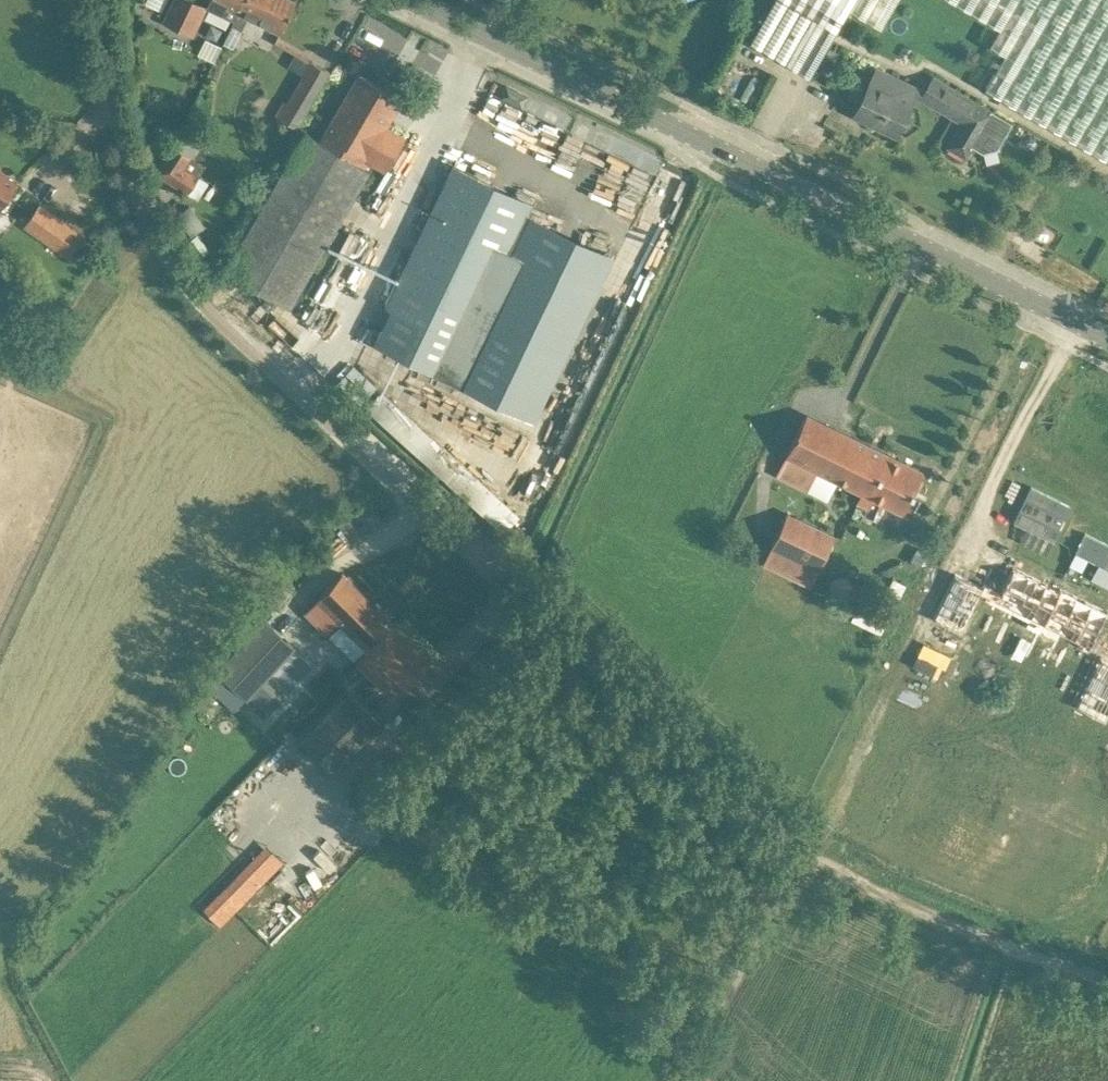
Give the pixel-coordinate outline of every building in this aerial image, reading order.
[(163,0),(149,0),(148,3),(159,8),(163,0)] [(193,0),(173,0),(163,21),(179,28),(193,35),(207,6),(193,0)] [(207,6),(234,21),(239,12),(245,0),(210,0),(207,6)] [(296,0),(245,0),(239,12),(234,21),(232,25),(242,29),(248,17),(260,23),(280,33),(283,28),(296,0)] [(749,40),(785,62),(811,16),(837,30),(849,9),(881,27),(897,0),(772,0),(750,37),(749,40)] [(999,28),(989,45),(1005,54),(986,88),(1107,159),(1107,0),(952,0),(999,28)] [(372,57),(388,28),(367,16),(351,46),(372,57)] [(205,39),(199,54),(213,60),(219,46),(205,39)] [(313,60),(287,102),(282,98),(274,113),(295,126),(330,71),(313,60)] [(864,95),(855,114),(896,134),(915,95),(952,116),(964,94),(933,76),(925,90),(877,67),(864,95)] [(395,94),(359,73),(320,141),(369,170),(372,164),(385,171),(405,137),(386,126),(402,99),(404,100),(409,91),(400,86),(395,94)] [(962,122),(948,146),(966,157),(973,146),(983,152),(997,148),(1012,122),(993,111),(964,94),(952,116),(962,122)] [(369,170),(305,132),(226,269),(290,306),(369,170)] [(615,152),(640,163),(648,145),(623,135),(615,152)] [(184,166),(191,155),(173,144),(168,153),(156,172),(184,190),(188,192),(199,176),(184,166)] [(645,171),(663,175),(667,157),(649,153),(645,171)] [(453,165),(397,281),(554,356),(588,287),(510,250),(533,203),(453,165)] [(18,183),(0,170),(0,209),(18,183)] [(40,204),(26,225),(48,240),(72,257),(87,236),(62,219),(40,204)] [(509,532),(525,514),(393,395),(377,412),(509,532)] [(787,454),(776,475),(807,490),(826,500),(837,479),(838,479),(862,491),(868,494),(887,455),(837,430),(806,415),(787,454)] [(862,491),(858,501),(869,506),(874,497),(904,511),(923,472),(887,455),(868,494),(862,491)] [(835,535),(815,525),(788,512),(763,562),(811,585),(835,535)] [(985,583),(979,596),(1027,620),(1025,625),(1039,632),(1061,588),(1060,588),(1058,590),(1013,567),(1001,591),(985,583)] [(327,588),(316,598),(330,612),(318,624),(324,631),(354,660),(366,648),(368,650),(398,679),(405,686),(415,675),(431,660),(410,640),(343,572),(327,588)] [(955,574),(933,618),(961,632),(977,601),(979,596),(985,583),(984,583),(982,587),(955,574)] [(1061,588),(1039,632),(1057,641),(1061,633),(1082,644),(1081,647),(1088,650),(1107,612),(1061,588)] [(885,631),(888,623),(859,613),(856,621),(885,631)] [(221,666),(219,667),(219,668),(221,669),(257,706),(260,703),(269,711),(283,694),(266,678),(295,647),(265,621),(227,659),(221,666)] [(1076,706),(1105,721),(1107,714),(1107,660),(1101,656),(1076,706)] [(356,750),(382,724),(350,692),(300,742),(333,774),(356,750)] [(284,860),(267,843),(205,908),(222,925),(284,860)]
